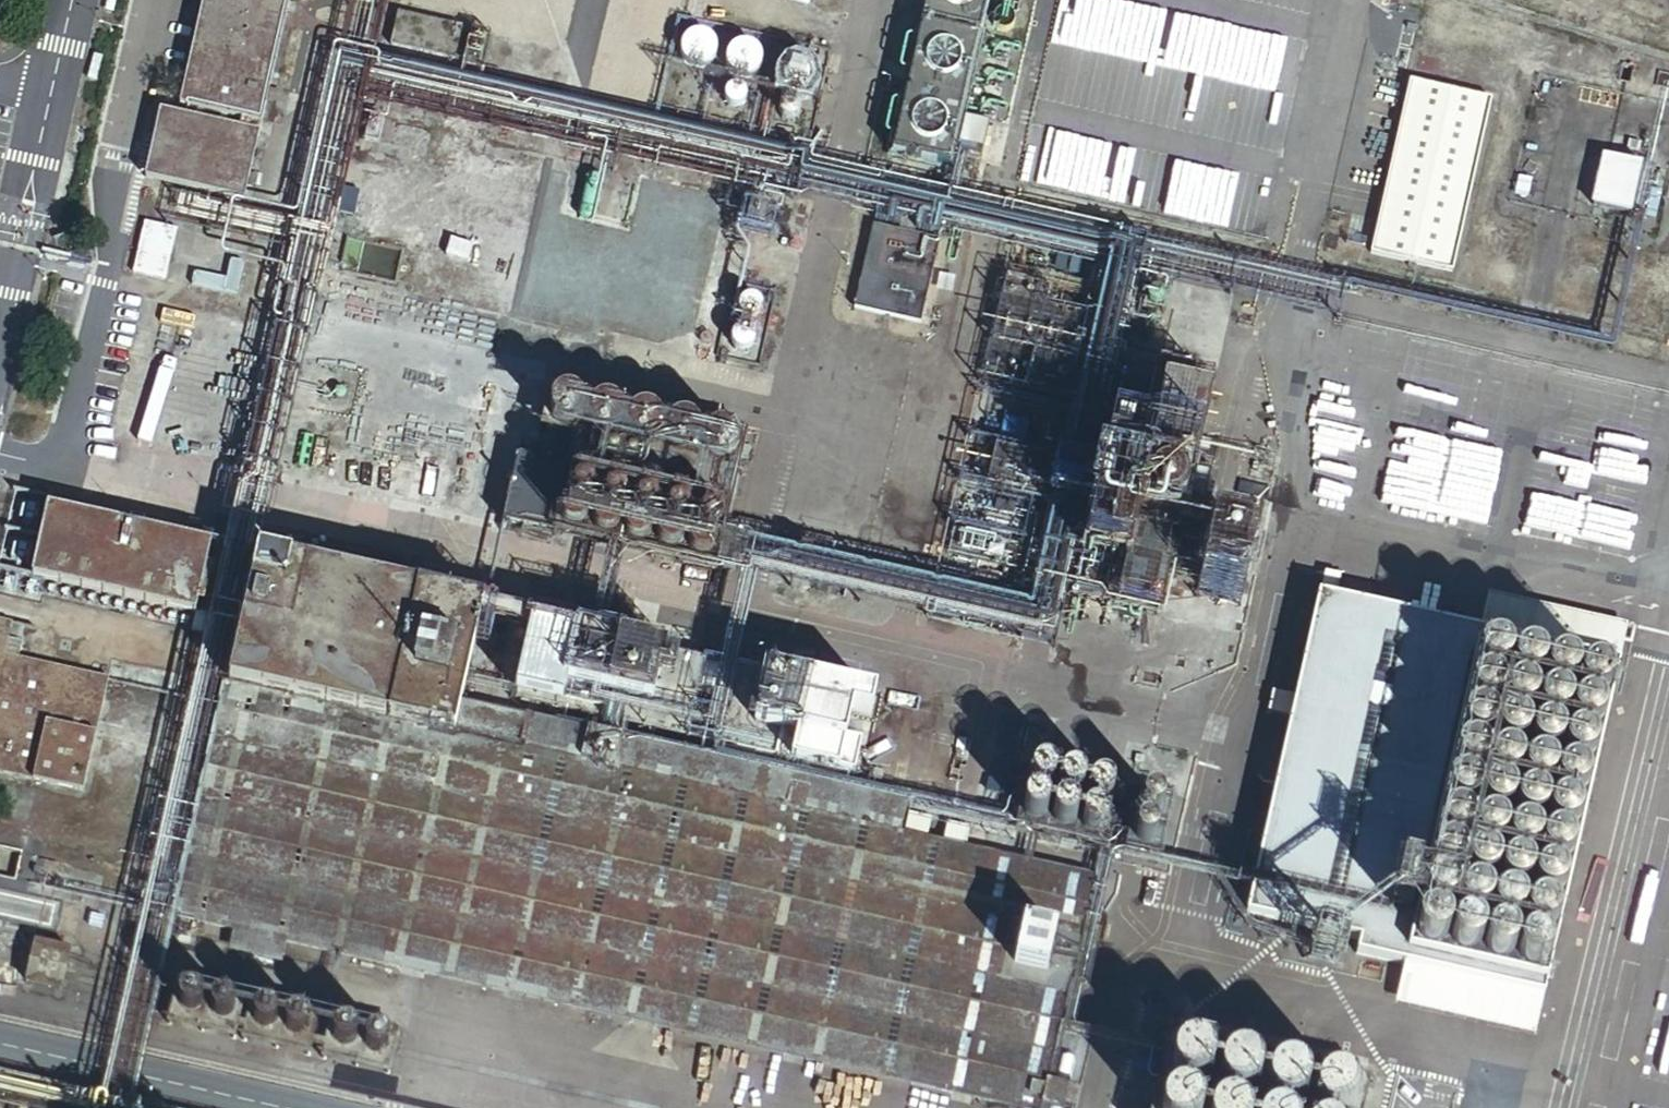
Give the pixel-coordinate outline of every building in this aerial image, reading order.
[(178,101),(261,119),(288,0),(200,0),(178,101)] [(514,16),(518,0),(447,0),(514,16)] [(891,149),(951,163),(954,150),(981,157),(990,117),(963,110),(988,0),(926,0),(891,149)] [(1013,19),(1014,15),(1013,10),(1011,7),(1007,5),(1003,4),(999,5),(995,7),(993,10),(992,14),(992,18),(993,22),(996,24),(1000,26),(1004,26),(1008,25),(1011,22),(1013,19)] [(460,25),(397,10),(390,40),(452,55),(460,25)] [(704,52),(705,47),(706,43),(705,38),(703,34),(700,31),(696,28),(692,26),(688,26),(684,26),(679,28),(676,31),(673,34),(671,38),(670,42),(670,47),(672,51),(674,55),(677,58),(681,60),(686,61),(690,61),(694,60),(698,58),(701,55),(704,52)] [(750,60),(751,56),(752,52),(751,48),(749,43),(746,40),(743,37),(738,36),(734,35),(730,36),(725,37),(722,40),(719,43),(717,47),(716,52),(716,56),(718,61),(720,64),(723,67),(727,70),(732,71),(736,71),(740,70),(744,68),(747,65),(750,60)] [(798,77),(799,71),(798,68),(797,66),(793,62),(790,61),(785,61),(780,64),(778,66),(776,71),(776,74),(779,79),(781,81),(786,83),(789,83),(791,82),(796,79),(798,77)] [(1452,268),(1492,96),(1411,77),(1371,249),(1452,268)] [(736,94),(736,90),(735,86),(733,83),(729,81),(725,80),(721,81),(717,83),(715,86),(714,90),(714,94),(716,98),(719,101),(723,102),(727,102),(731,101),(734,98),(736,94)] [(791,105),(792,101),(790,98),(788,94),(785,92),(781,91),(777,91),(774,93),(771,96),(769,99),(769,103),(770,107),(772,110),(776,113),(779,114),(783,113),(787,112),(790,109),(791,105)] [(259,129),(158,104),(141,171),(243,196),(259,129)] [(1631,210),(1644,161),(1605,151),(1592,200),(1631,210)] [(1528,194),(1532,175),(1520,172),(1515,191),(1528,194)] [(1656,216),(1663,187),(1653,185),(1645,213),(1656,216)] [(941,237),(873,221),(853,303),(920,320),(941,237)] [(751,307),(752,303),(751,299),(748,295),(745,293),(741,292),(737,293),(733,295),(731,298),(729,302),(729,306),(731,310),(734,313),(738,314),(742,314),(746,313),(749,310),(751,307)] [(744,338),(744,334),(743,330),(741,327),(737,325),(733,324),(729,324),(725,327),(723,330),(722,334),(722,338),(724,342),(727,344),(731,346),(735,346),(739,345),(742,342),(744,338)] [(742,431),(552,387),(542,430),(574,437),(568,464),(519,453),(503,523),(710,570),(742,431)] [(1180,505),(1181,501),(1182,496),(1181,492),(1179,488),(1176,484),(1173,482),(1168,480),(1164,479),(1160,480),(1156,481),(1151,484),(1149,487),(1147,492),(1146,496),(1146,501),(1148,505),(1150,509),(1153,512),(1157,514),(1161,515),(1166,515),(1170,514),(1174,512),(1177,509),(1180,505)] [(210,539),(48,502),(32,571),(194,609),(210,539)] [(1239,601),(1253,540),(1211,530),(1197,592),(1239,601)] [(256,547),(173,914),(1029,1107),(1034,1107),(1036,1099),(1068,1106),(1074,1083),(1042,1076),(1088,872),(894,828),(901,797),(457,697),(479,598),(256,547)] [(1481,626),(1320,589),(1246,909),(1361,935),(1358,949),(1405,960),(1543,992),(1620,659),(1481,626)] [(1481,626),(1620,659),(1628,622),(1489,589),(1481,626)] [(214,615),(197,610),(192,628),(208,633),(214,615)] [(875,693),(531,615),(515,685),(564,696),(568,679),(780,727),(774,753),(854,772),(862,739),(846,736),(853,709),(871,713),(875,693)] [(0,620),(0,770),(79,788),(105,675),(19,655),(2,651),(5,638),(9,621),(0,620)] [(22,641),(5,638),(2,651),(19,655),(22,641)] [(159,780),(176,704),(114,690),(97,765),(159,780)] [(1049,779),(1048,776),(1047,773),(1045,770),(1042,768),(1039,767),(1036,767),(1033,767),(1030,768),(1027,770),(1025,773),(1023,776),(1023,779),(1023,782),(1024,785),(1026,788),(1028,790),(1031,792),(1034,792),(1037,793),(1040,792),(1043,790),(1046,788),(1047,785),(1048,782),(1049,779)] [(1079,785),(1078,782),(1077,779),(1075,777),(1072,774),(1069,773),(1066,773),(1062,773),(1059,774),(1057,776),(1055,779),(1053,782),(1053,785),(1053,788),(1054,791),(1056,794),(1058,796),(1061,798),(1064,799),(1067,799),(1070,798),(1073,796),(1075,794),(1077,791),(1078,788),(1079,785)] [(1107,792),(1107,788),(1105,786),(1103,783),(1101,781),(1098,780),(1094,779),(1091,780),(1089,781),(1086,783),(1083,785),(1082,788),(1081,792),(1082,795),(1083,798),(1084,801),(1087,803),(1089,804),(1093,805),(1096,805),(1099,804),(1102,803),(1104,801),(1106,798),(1107,795),(1107,792)] [(1138,805),(1139,801),(1138,797),(1135,793),(1132,791),(1128,790),(1124,791),(1120,793),(1117,796),(1116,800),(1116,804),(1118,808),(1121,811),(1125,812),(1129,813),(1133,811),(1136,809),(1138,805)] [(1042,808),(1041,805),(1040,802),(1038,800),(1035,798),(1033,797),(1029,796),(1026,796),(1023,798),(1020,800),(1018,802),(1017,805),(1016,808),(1016,811),(1017,814),(1019,817),(1022,820),(1024,821),(1027,822),(1031,822),(1034,821),(1037,820),(1039,817),(1041,815),(1042,811),(1042,808)] [(1072,814),(1071,811),(1070,808),(1068,806),(1065,804),(1062,803),(1059,802),(1056,803),(1052,804),(1050,806),(1048,808),(1046,811),(1046,814),(1046,818),(1047,821),(1048,823),(1051,826),(1054,827),(1057,828),(1060,828),(1064,827),(1066,826),(1069,824),(1070,821),(1072,818),(1072,814)] [(1102,822),(1101,819),(1100,816),(1098,813),(1095,811),(1092,810),(1089,810),(1086,810),(1082,811),(1080,813),(1078,816),(1076,819),(1076,822),(1076,825),(1077,828),(1078,831),(1081,833),(1084,835),(1087,836),(1090,836),(1093,835),(1096,833),(1099,831),(1100,829),(1101,825),(1102,822)] [(1131,833),(1132,829),(1131,825),(1128,821),(1125,819),(1121,818),(1117,819),(1113,821),(1111,824),(1109,828),(1110,832),(1111,836),(1114,839),(1118,840),(1122,840),(1126,839),(1129,836),(1131,833)] [(74,945),(36,935),(25,978),(63,988),(74,945)] [(1534,1030),(1543,992),(1405,960),(1396,998),(1534,1030)] [(401,1026),(178,975),(167,1022),(391,1073),(401,1026)] [(1205,1078),(1207,1073),(1207,1069),(1206,1063),(1204,1059),(1201,1054),(1196,1051),(1192,1049),(1187,1049),(1181,1049),(1177,1051),(1172,1054),(1169,1058),(1167,1063),(1166,1068),(1166,1073),(1168,1078),(1170,1082),(1174,1086),(1179,1089),(1184,1090),(1189,1090),(1194,1089),(1198,1086),(1202,1083),(1205,1078)] [(1253,1089),(1254,1085),(1255,1079),(1254,1074),(1252,1069),(1248,1065),(1244,1062),(1240,1060),(1234,1060),(1229,1060),(1224,1062),(1220,1065),(1217,1069),(1214,1074),(1213,1079),(1214,1084),(1215,1089),(1218,1093),(1222,1097),(1226,1100),(1231,1101),(1237,1101),(1241,1100),(1246,1097),(1250,1094),(1253,1089)] [(1303,1096),(1303,1090),(1302,1085),(1300,1080),(1297,1076),(1293,1073),(1288,1071),(1283,1071),(1278,1071),(1273,1073),(1268,1076),(1265,1080),(1263,1085),(1262,1090),(1262,1095),(1264,1100),(1267,1105),(1270,1107),(1295,1107),(1298,1105),(1301,1100),(1303,1096)] [(1351,1107),(1352,1102),(1351,1097),(1348,1092),(1345,1088),(1341,1085),(1336,1083),(1331,1082),(1326,1083),(1321,1085),(1317,1087),(1314,1092),(1311,1096),(1310,1101),(1311,1106),(1311,1107),(1351,1107)] [(1193,1107),(1190,1103),(1186,1100),(1181,1098),(1176,1097),(1171,1098),(1166,1100),(1162,1103),(1158,1107),(1194,1107),(1193,1107)]
